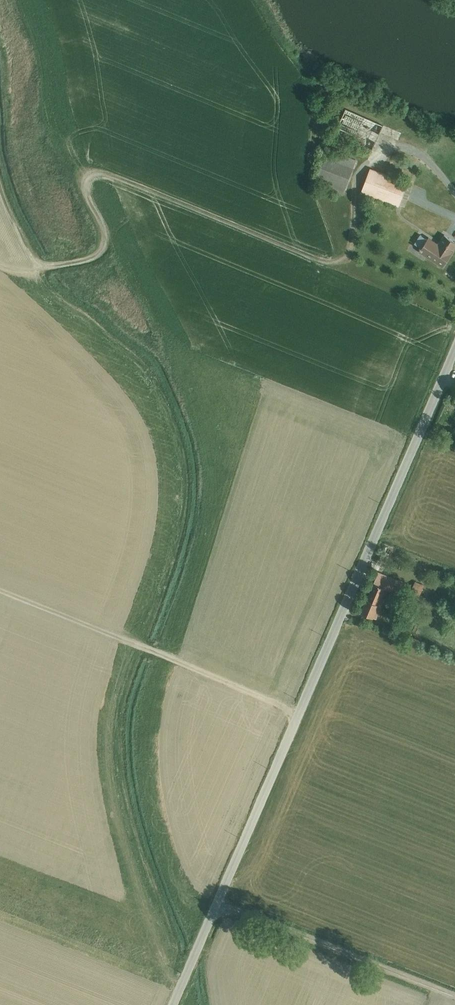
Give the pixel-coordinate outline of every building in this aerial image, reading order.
[(345,108),(333,136),(372,152),(384,125),(345,108)] [(328,148),(314,183),(343,194),(357,159),(328,148)] [(371,168),(361,192),(399,206),(404,194),(408,182),(371,168)] [(415,243),(420,247),(419,249),(420,250),(420,251),(443,266),(454,248),(454,242),(444,234),(438,243),(429,237),(428,239),(421,235),(415,243)] [(374,583),(389,590),(394,592),(399,580),(379,571),(376,577),(374,583)] [(399,580),(394,592),(408,597),(413,586),(399,580)] [(415,581),(410,592),(419,596),(425,585),(415,581)] [(389,590),(374,583),(361,612),(377,619),(389,590)]
